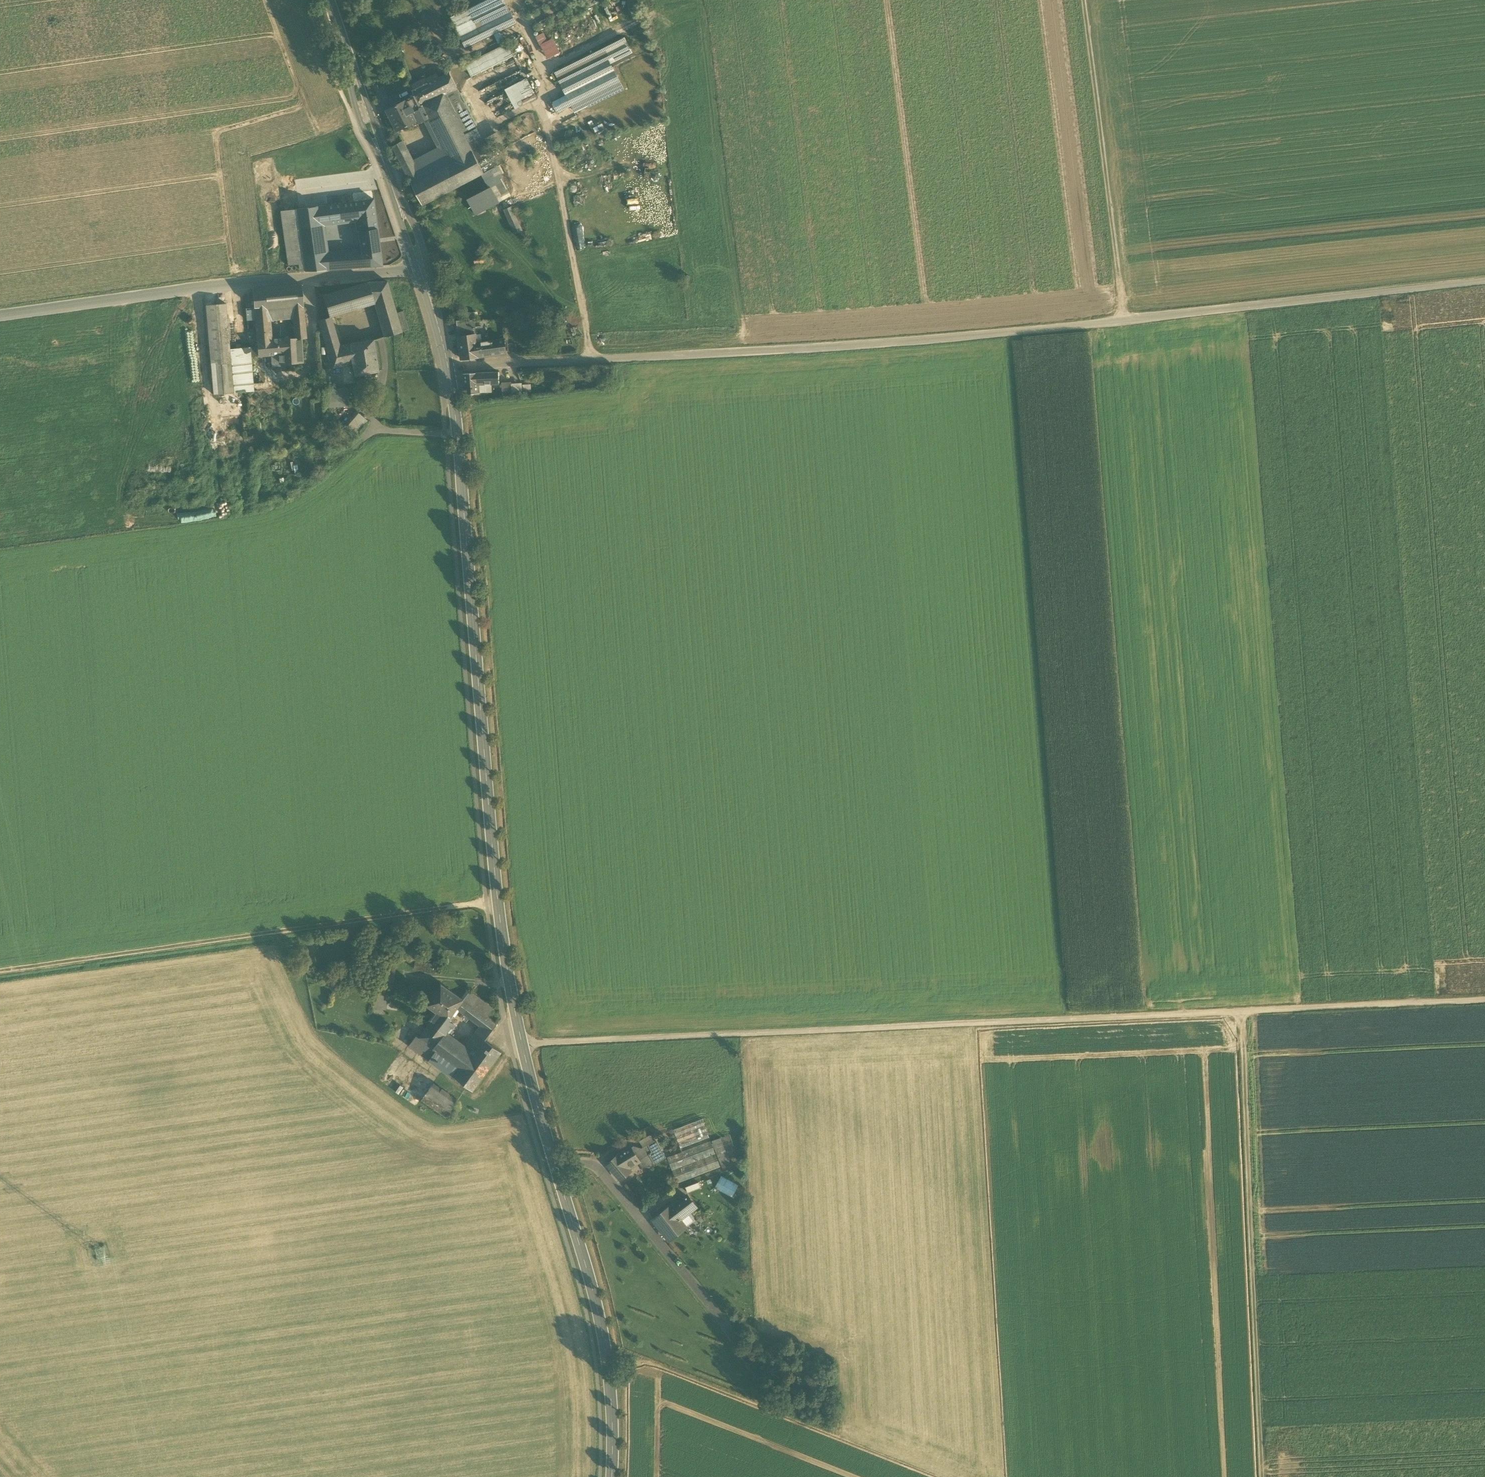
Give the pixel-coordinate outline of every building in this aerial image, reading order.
[(461,36),(478,28),(474,21),(507,5),(504,0),(485,0),(451,16),(461,36)] [(585,1),(585,0),(584,0),(580,2),(583,10),(603,0),(588,0),(585,1)] [(474,21),(478,28),(510,12),(507,5),(474,21)] [(461,36),(466,47),(516,24),(513,19),(510,12),(478,28),(461,36)] [(555,72),(561,84),(608,60),(610,65),(633,53),(625,37),(555,72)] [(435,48),(442,56),(446,52),(439,44),(435,48)] [(507,44),(465,65),(471,77),(513,56),(507,44)] [(561,84),(572,106),(619,83),(610,65),(608,60),(561,84)] [(432,125),(443,146),(464,135),(444,95),(457,89),(449,74),(429,84),(428,84),(413,92),(415,96),(411,98),(420,111),(424,109),(429,118),(432,125)] [(410,86),(413,92),(428,84),(425,78),(410,86)] [(527,78),(505,89),(515,109),(537,98),(527,78)] [(623,90),(619,83),(572,106),(576,113),(623,90)] [(375,84),(370,84),(372,97),(386,96),(384,86),(376,87),(375,84)] [(487,148),(457,89),(444,95),(464,135),(468,142),(484,173),(497,166),(487,148)] [(387,110),(397,130),(417,121),(418,124),(429,118),(424,109),(420,111),(411,98),(407,100),(387,110)] [(443,146),(447,153),(468,142),(464,135),(443,146)] [(393,146),(404,169),(413,162),(403,141),(393,146)] [(452,163),(422,179),(412,184),(423,205),(481,174),(484,173),(468,142),(447,153),(452,163)] [(443,146),(413,162),(417,169),(422,179),(452,163),(447,153),(443,146)] [(404,169),(408,176),(417,169),(413,162),(404,169)] [(491,187),(499,202),(511,195),(501,176),(503,175),(499,165),(497,166),(484,173),(481,174),(488,188),(491,187)] [(408,176),(412,184),(422,179),(417,169),(408,176)] [(499,202),(491,187),(488,188),(467,199),(475,214),(499,202)] [(373,199),(327,205),(329,224),(357,220),(356,219),(376,216),(373,199)] [(327,205),(317,206),(319,225),(329,224),(327,205)] [(305,271),(326,270),(323,253),(319,225),(317,206),(297,209),(304,263),(305,271)] [(522,231),(511,206),(504,210),(515,234),(522,231)] [(298,264),(304,263),(297,209),(281,211),(288,266),(298,264)] [(359,250),(359,254),(380,251),(376,216),(356,219),(357,220),(361,250),(359,250)] [(351,268),(360,267),(359,254),(359,250),(349,251),(351,268)] [(326,270),(351,268),(349,251),(323,253),(326,270)] [(380,251),(359,254),(360,267),(382,266),(380,251)] [(474,257),(475,264),(487,262),(486,255),(474,257)] [(330,317),(374,303),(368,282),(323,296),(329,317),(330,317)] [(374,303),(380,324),(398,319),(396,313),(387,282),(368,282),(374,303)] [(252,290),(254,307),(269,306),(269,310),(284,309),(292,308),(303,307),(301,285),(252,290)] [(206,305),(211,365),(231,363),(230,349),(225,303),(206,305)] [(255,320),(257,348),(258,357),(271,356),(272,367),(280,367),(280,363),(278,339),(272,340),(270,321),(269,310),(269,306),(254,307),(254,308),(255,320)] [(303,307),(292,308),(293,318),(294,330),(305,329),(303,307)] [(247,321),(255,320),(254,308),(246,309),(247,321)] [(285,319),(293,318),(292,308),(284,309),(285,319)] [(269,310),(270,321),(285,319),(284,309),(269,310)] [(403,311),(396,313),(398,319),(380,324),(384,336),(383,337),(384,338),(385,337),(409,330),(403,311)] [(339,347),(330,317),(329,317),(319,321),(333,368),(352,363),(351,357),(359,356),(356,342),(347,344),(339,347)] [(459,337),(476,334),(475,320),(457,321),(459,337)] [(306,338),(305,329),(294,330),(294,338),(301,337),(301,338),(306,338)] [(479,357),(479,356),(478,343),(476,334),(459,337),(462,359),(479,357)] [(278,339),(280,363),(302,362),(301,338),(301,337),(294,338),(278,339)] [(504,339),(478,343),(479,356),(506,353),(504,339)] [(352,363),(355,376),(378,371),(373,340),(356,342),(359,356),(351,357),(352,363)] [(250,348),(230,349),(231,363),(233,393),(254,391),(253,384),(251,357),(250,348)] [(233,393),(231,363),(211,365),(214,395),(233,393)] [(397,381),(419,381),(419,373),(398,373),(397,381)] [(493,384),(493,383),(492,373),(477,373),(463,374),(465,394),(479,393),(478,384),(493,384)] [(520,381),(508,382),(509,394),(520,393),(520,381)] [(501,394),(509,394),(508,382),(500,382),(501,394)] [(323,389),(324,407),(348,406),(347,391),(347,387),(323,389)] [(358,413),(346,427),(356,434),(367,421),(358,413)] [(382,973),(395,975),(397,960),(384,958),(382,973)] [(414,969),(436,973),(437,965),(415,961),(414,969)] [(438,1013),(449,1021),(449,1020),(457,1008),(463,1000),(442,984),(427,1005),(438,1013)] [(469,991),(463,1000),(487,1018),(493,1010),(469,991)] [(391,1005),(398,1006),(399,996),(392,995),(391,1005)] [(481,1026),(490,1033),(496,1025),(487,1018),(463,1000),(457,1008),(481,1026)] [(456,1078),(457,1079),(474,1056),(473,1055),(465,1049),(451,1039),(453,1037),(447,1032),(454,1024),(449,1020),(449,1021),(438,1013),(419,1037),(419,1038),(436,1050),(429,1061),(455,1080),(456,1078)] [(481,1026),(465,1049),(473,1055),(484,1039),(485,1040),(490,1033),(481,1026)] [(419,1038),(419,1037),(417,1036),(409,1046),(429,1061),(436,1050),(419,1038)] [(484,1039),(473,1055),(474,1056),(457,1079),(473,1091),(501,1052),(485,1040),(484,1039)] [(420,1101),(445,1119),(459,1100),(434,1082),(420,1101)] [(674,1130),(681,1148),(709,1137),(702,1119),(674,1130)] [(638,1162),(642,1168),(653,1161),(654,1162),(664,1156),(656,1140),(642,1148),(633,1146),(617,1156),(628,1168),(638,1162)] [(667,1158),(677,1183),(720,1167),(711,1141),(667,1158)] [(607,1165),(620,1180),(631,1171),(628,1168),(617,1156),(607,1165)] [(715,1187),(732,1195),(738,1184),(720,1175),(715,1187)] [(688,1193),(701,1188),(699,1182),(686,1187),(688,1193)] [(679,1202),(687,1213),(689,1212),(696,1207),(687,1195),(679,1202)] [(645,1208),(657,1204),(654,1199),(643,1203),(645,1208)] [(653,1220),(669,1240),(686,1227),(680,1220),(681,1220),(680,1219),(687,1213),(679,1202),(671,1208),(670,1207),(653,1220)] [(695,1220),(689,1212),(687,1213),(680,1219),(681,1220),(680,1220),(686,1227),(695,1220)]
